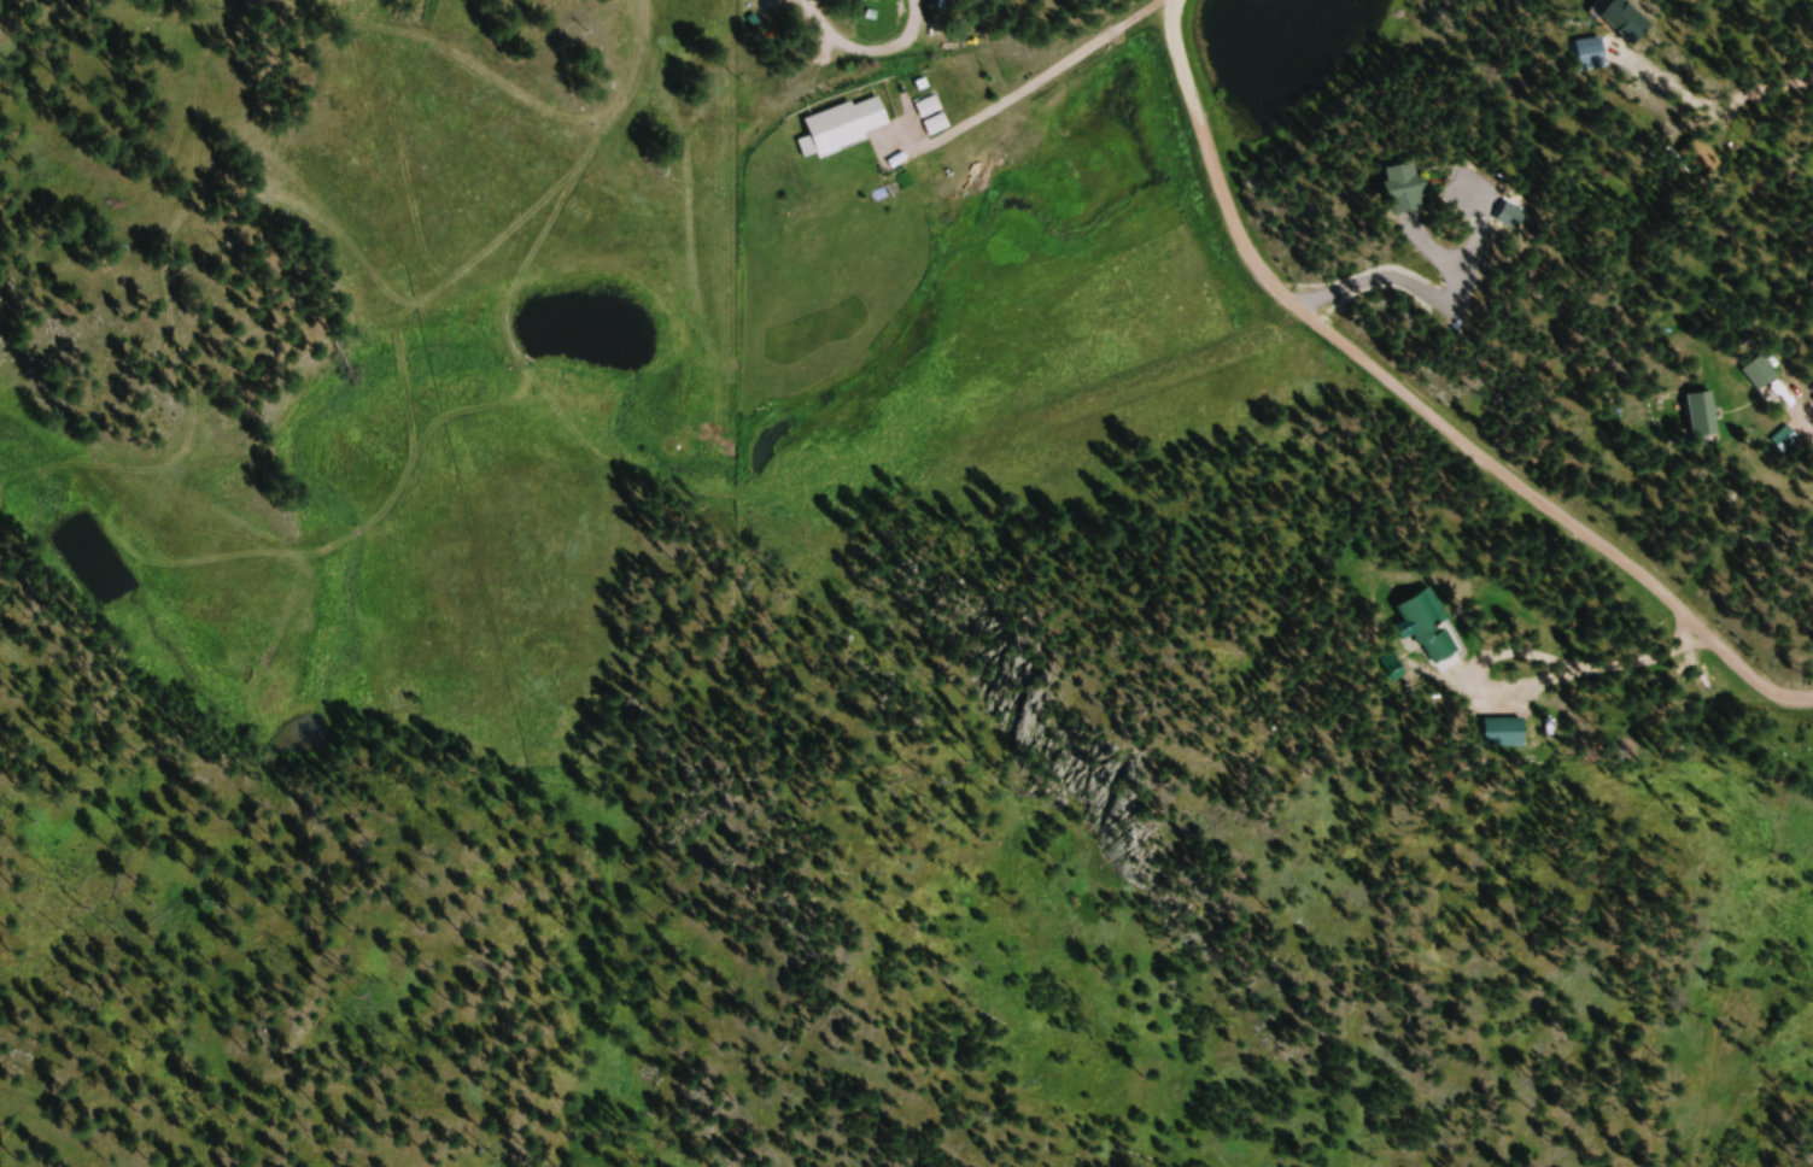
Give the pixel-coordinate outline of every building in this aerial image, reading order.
[(812,123),(819,141),(818,142),(824,158),(897,130),(884,95),(812,123)] [(937,138),(955,129),(949,117),(935,123),(937,125),(932,128),(937,138)] [(1364,168),(1367,181),(1360,182),(1364,203),(1373,202),(1375,211),(1406,206),(1398,161),(1364,168)] [(1758,393),(1776,377),(1758,357),(1740,373),(1758,393)] [(1712,436),(1707,393),(1681,396),(1686,439),(1712,436)] [(1453,653),(1422,590),(1394,604),(1425,667),(1453,653)] [(1482,722),(1482,747),(1516,747),(1516,722),(1482,722)]
